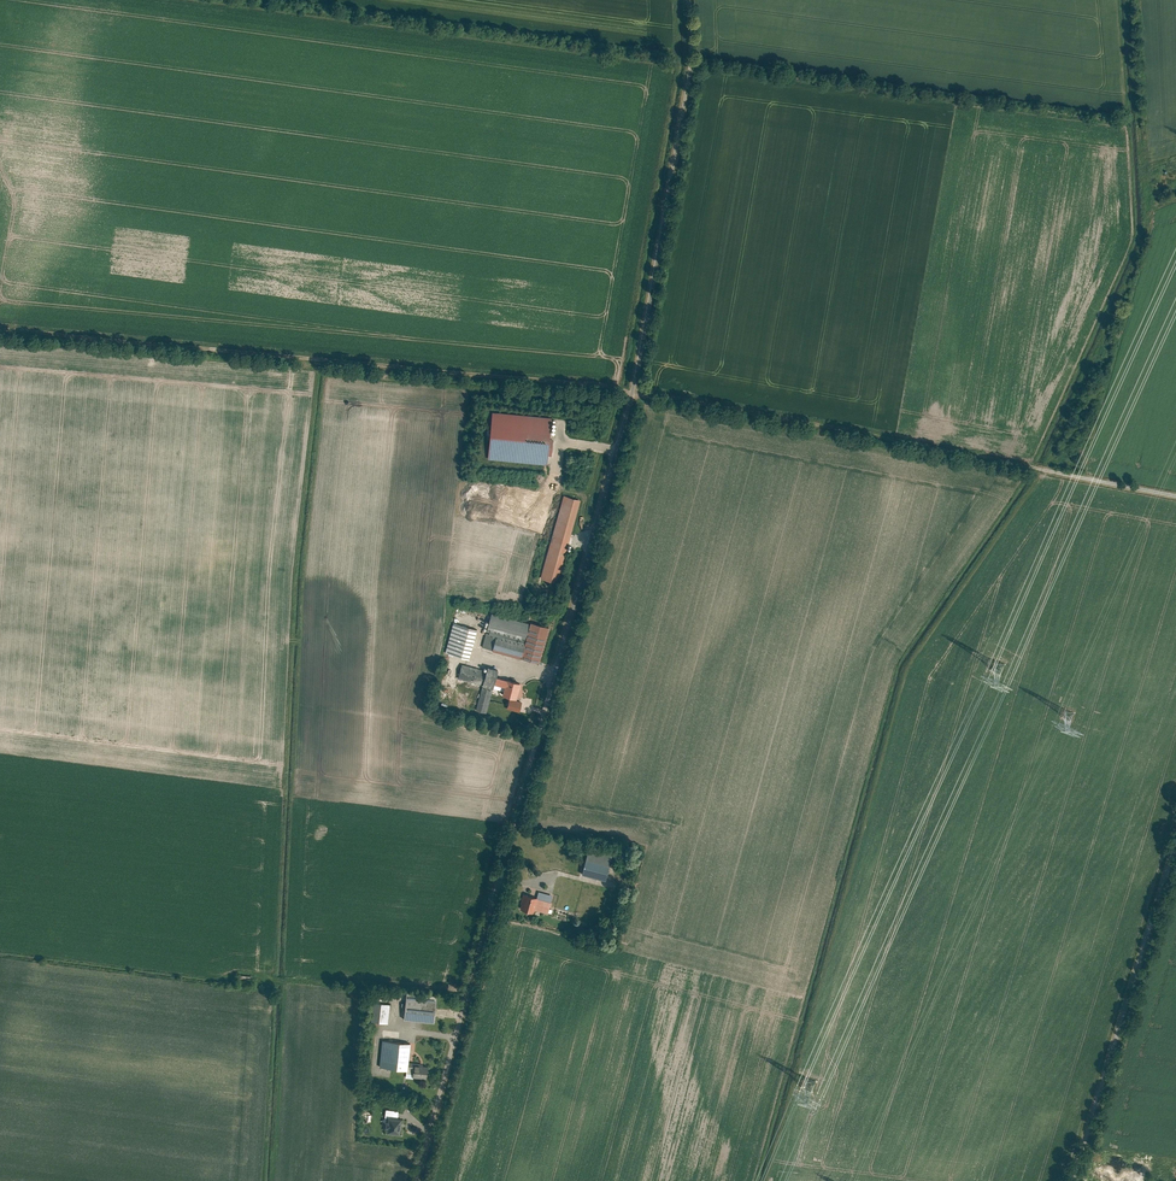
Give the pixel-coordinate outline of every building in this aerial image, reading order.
[(550,437),(552,417),(493,412),(489,458),(547,463),(548,455),(552,455),(554,438),(550,437)] [(564,494),(541,577),(559,582),(581,498),(564,494)] [(491,612),(482,646),(540,662),(549,628),(491,612)] [(454,622),(446,652),(469,659),(478,629),(454,622)] [(462,663),(458,678),(484,684),(477,710),(486,712),(493,687),(505,690),(503,695),(510,697),(508,708),(520,711),(523,701),(517,699),(521,682),(497,676),(499,669),(487,666),(486,670),(462,663)] [(529,831),(522,859),(568,871),(568,868),(606,878),(613,851),(588,844),(585,857),(566,853),(569,842),(529,831)] [(524,893),(519,909),(534,913),(535,909),(548,913),(550,907),(584,917),(591,893),(562,885),(563,881),(556,879),(552,894),(539,890),(537,896),(524,893)] [(616,890),(605,887),(600,907),(611,909),(616,890)] [(438,995),(407,991),(404,1017),(435,1021),(438,995)] [(380,994),(372,993),(371,1002),(375,1002),(373,1021),(388,1023),(390,1004),(379,1002),(380,994)] [(383,1039),(380,1066),(408,1068),(408,1061),(410,1042),(383,1039)] [(423,1062),(408,1061),(408,1068),(407,1077),(414,1078),(414,1076),(427,1077),(428,1065),(423,1064),(423,1062)] [(387,1127),(386,1132),(400,1133),(402,1116),(399,1116),(399,1109),(386,1108),(385,1116),(388,1116),(388,1120),(386,1119),(385,1127),(387,1127)]
